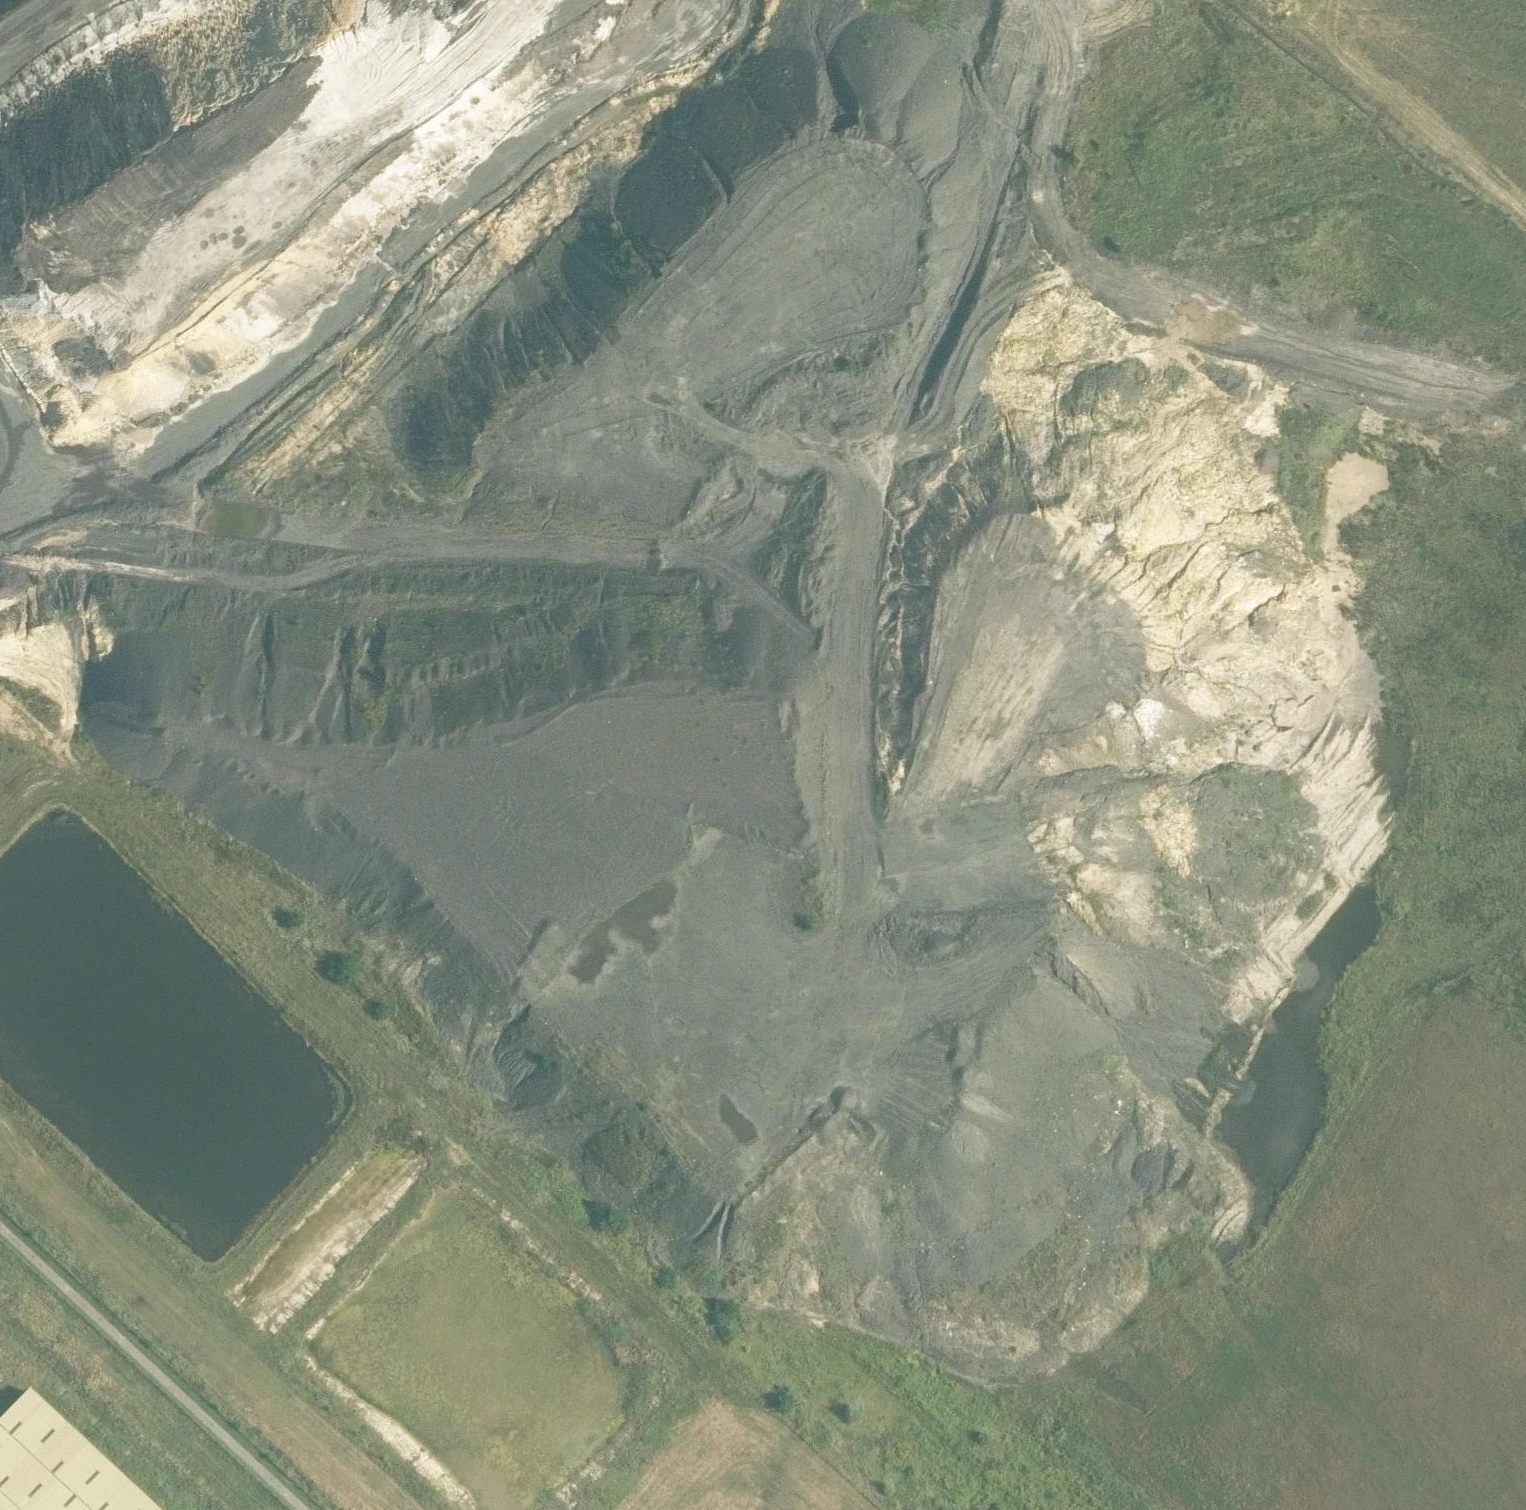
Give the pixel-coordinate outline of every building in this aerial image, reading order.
[(30,1395),(0,1427),(0,1509),(153,1509),(30,1395)]
